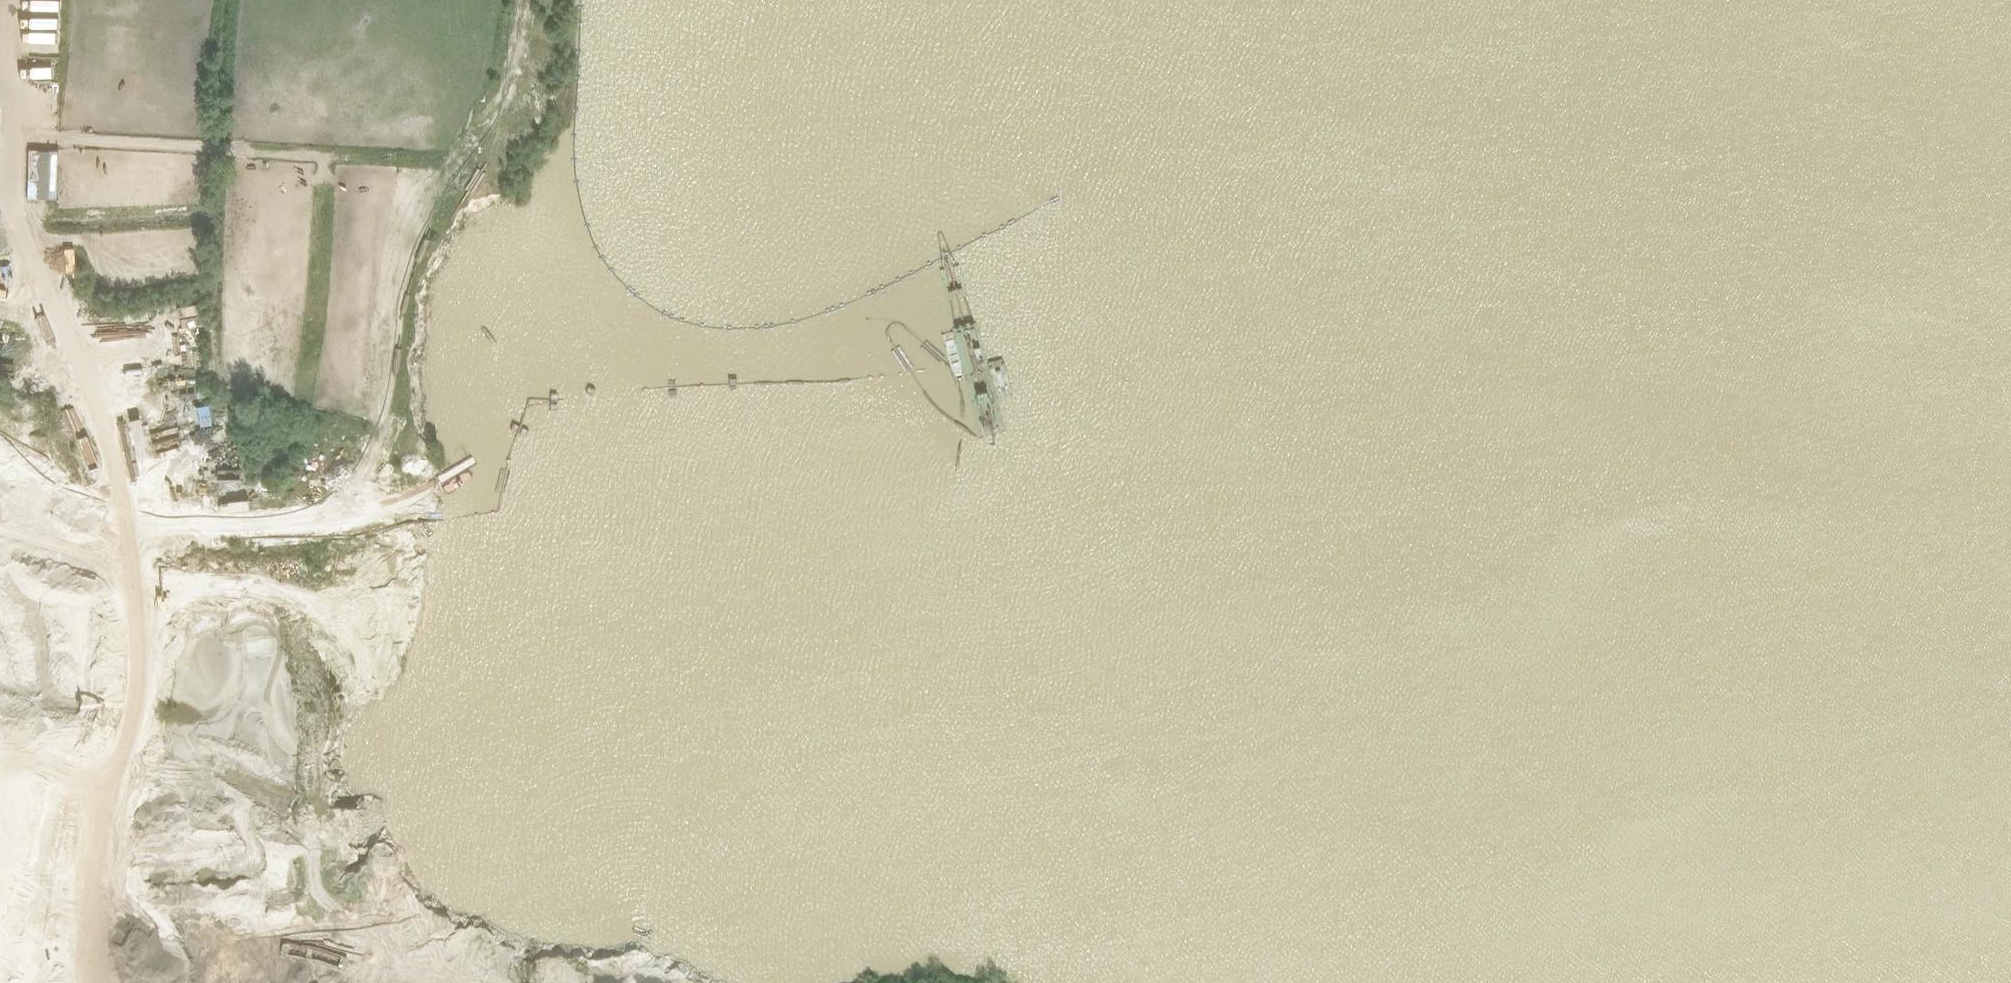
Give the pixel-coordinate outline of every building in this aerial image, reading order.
[(39,22),(39,46),(57,46),(58,22),(39,22)] [(33,147),(33,195),(64,196),(64,147),(33,147)]
